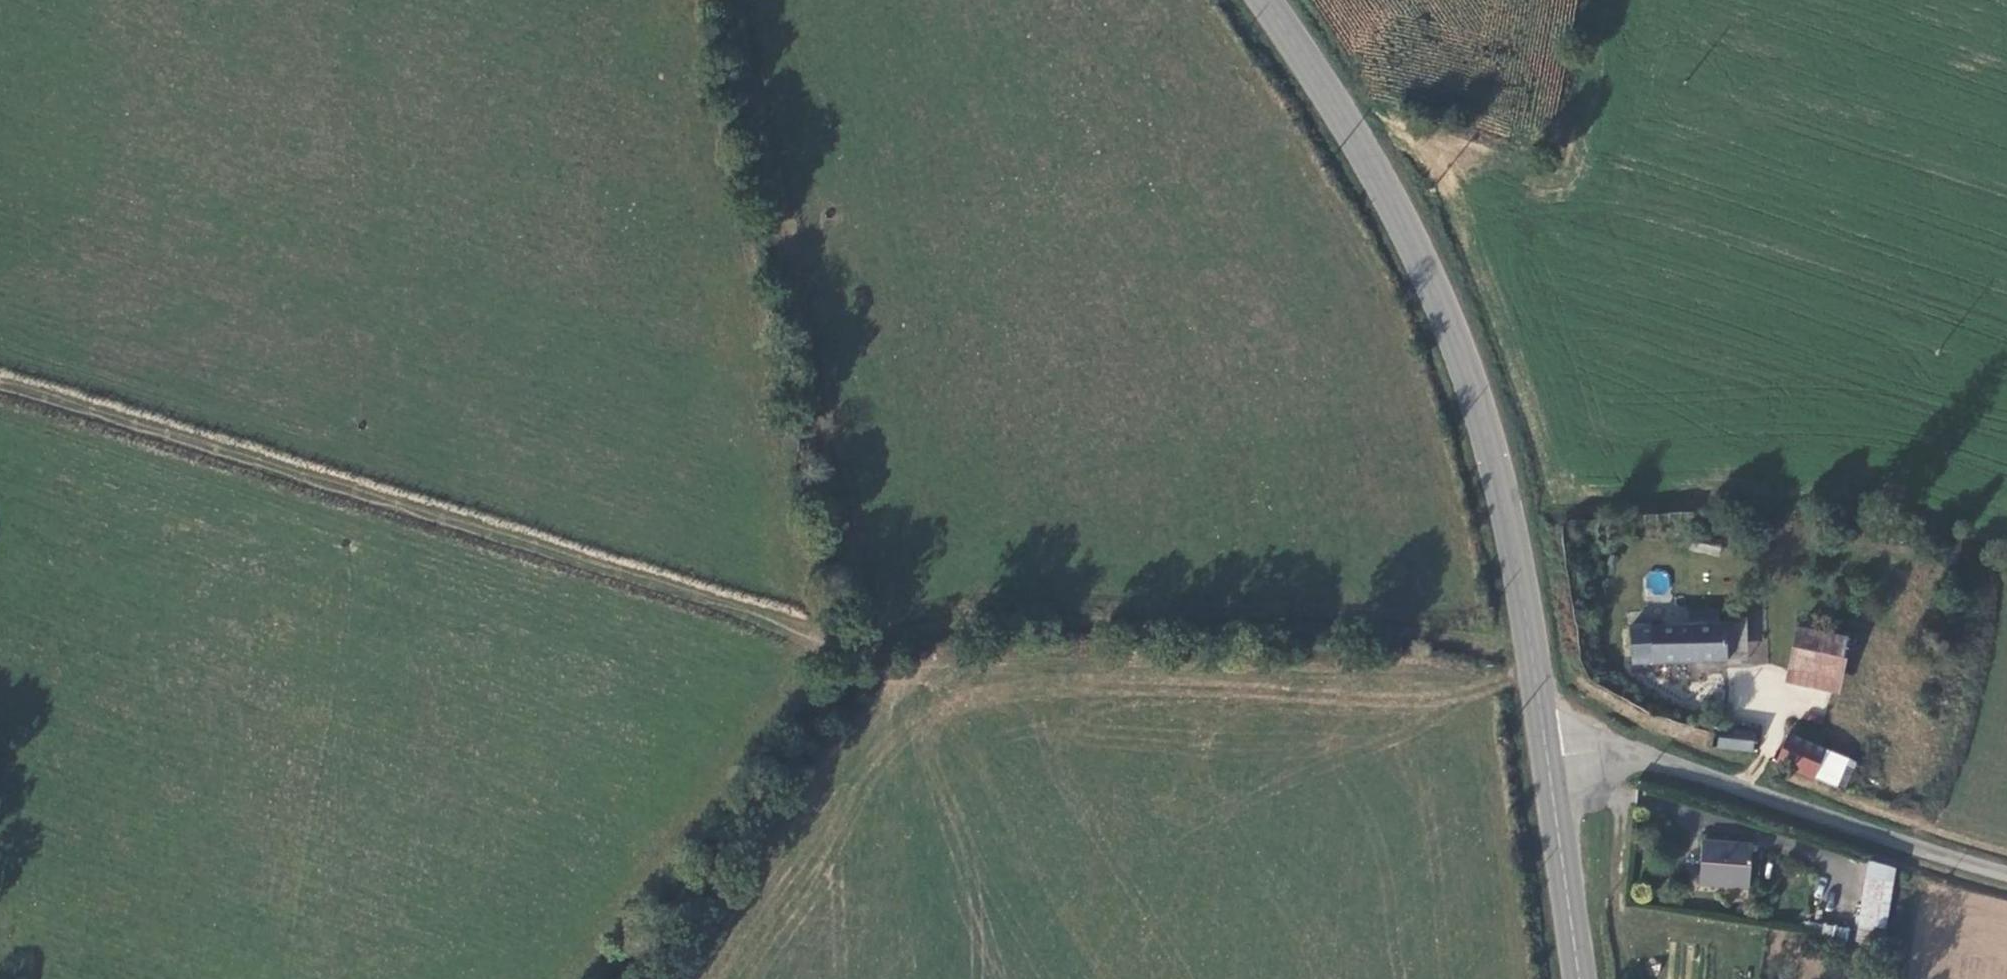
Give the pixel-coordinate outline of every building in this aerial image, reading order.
[(1716,666),(1715,630),(1710,631),(1702,631),(1702,618),(1678,620),(1678,633),(1620,635),(1621,669),(1716,666)] [(1784,638),(1776,685),(1825,694),(1833,646),(1784,638)] [(1709,732),(1705,748),(1740,755),(1743,738),(1709,732)] [(1763,767),(1802,784),(1813,760),(1773,743),(1763,767)] [(1688,889),(1739,891),(1741,850),(1690,848),(1688,889)] [(1865,945),(1876,948),(1892,884),(1864,878),(1853,924),(1869,928),(1865,945)] [(1846,939),(1848,929),(1824,923),(1822,933),(1846,939)]
